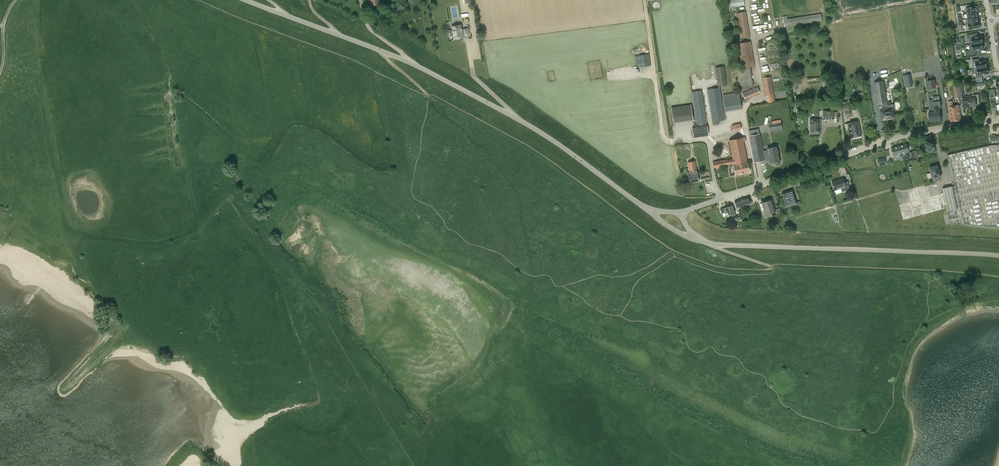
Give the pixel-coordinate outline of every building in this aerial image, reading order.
[(743,0),(726,0),(727,8),(744,5),(743,0)] [(737,13),(741,38),(750,37),(746,12),(737,13)] [(784,27),(822,21),(821,13),(788,19),(787,16),(783,16),(784,27)] [(467,29),(462,30),(461,25),(453,27),(453,31),(450,31),(451,36),(454,35),(455,39),(463,37),(462,34),(468,33),(467,29)] [(968,38),(969,38),(970,44),(982,42),(982,43),(983,43),(983,41),(984,41),(983,37),(982,37),(982,36),(978,37),(978,33),(967,34),(968,38)] [(737,44),(742,69),(755,67),(750,41),(737,44)] [(983,43),(982,43),(982,42),(970,44),(970,50),(966,51),(967,55),(977,54),(977,50),(983,49),(983,48),(984,48),(984,43),(983,43)] [(637,67),(650,66),(649,54),(635,56),(637,67)] [(976,63),(977,69),(987,67),(986,61),(979,62),(978,59),(973,60),(973,63),(976,63)] [(715,68),(718,88),(707,89),(713,125),(719,124),(718,121),(725,120),(720,87),(727,86),(724,66),(715,68)] [(975,69),(976,79),(982,78),(982,74),(988,73),(988,72),(989,72),(989,68),(988,68),(987,67),(977,69),(975,69)] [(737,70),(741,90),(754,88),(750,68),(737,70)] [(910,75),(904,77),(906,88),(912,87),(910,75)] [(767,103),(775,102),(771,77),(762,78),(767,103)] [(935,79),(932,80),(932,77),(927,78),(928,81),(927,81),(928,89),(936,88),(935,79)] [(878,104),(882,103),(883,112),(882,112),(883,119),(889,118),(890,120),(893,120),(893,118),(892,109),(894,108),(894,105),(891,105),(887,105),(883,82),(874,83),(878,104)] [(757,87),(742,93),(745,99),(760,93),(757,87)] [(697,127),(707,125),(702,90),(692,92),(697,127)] [(941,107),(939,96),(932,97),(934,108),(935,112),(936,120),(941,119),(940,111),(939,107),(941,107)] [(840,106),(842,112),(845,111),(847,117),(851,116),(849,107),(851,107),(850,103),(840,106)] [(670,107),(672,122),(692,119),(690,104),(670,107)] [(953,106),(949,107),(951,122),(957,121),(955,106),(953,106)] [(823,120),(834,119),(834,110),(823,111),(823,120)] [(810,132),(821,132),(820,119),(810,119),(810,132)] [(770,133),(782,130),(780,120),(768,122),(770,133)] [(849,131),(859,128),(858,121),(847,123),(849,131)] [(708,135),(707,125),(704,126),(701,126),(692,128),(694,138),(708,135)] [(859,128),(849,131),(851,138),(861,136),(859,128)] [(765,159),(769,158),(770,163),(775,162),(775,164),(780,163),(778,155),(780,155),(779,149),(777,150),(777,147),(767,149),(768,154),(767,154),(766,150),(763,151),(760,133),(749,135),(754,163),(765,160),(765,159)] [(989,135),(990,137),(989,137),(990,141),(991,141),(991,143),(998,142),(998,136),(995,136),(995,135),(989,135)] [(743,141),(746,141),(745,137),(729,140),(732,159),(727,160),(727,159),(713,162),(714,167),(732,164),(732,166),(734,165),(736,174),(749,172),(743,141)] [(900,146),(902,153),(908,151),(906,144),(900,146)] [(955,185),(942,189),(950,224),(964,225),(998,229),(998,145),(993,145),(955,154),(948,155),(955,185)] [(902,153),(900,146),(891,148),(893,156),(902,153)] [(886,164),(888,163),(888,161),(887,162),(886,163),(885,158),(877,160),(879,167),(886,165),(886,164)] [(690,172),(697,171),(695,161),(688,162),(690,172)] [(935,182),(940,180),(939,176),(941,175),(938,165),(930,168),(932,178),(934,177),(935,182)] [(690,182),(699,181),(697,174),(689,175),(690,182)] [(835,190),(840,188),(842,192),(850,189),(848,181),(844,183),(843,178),(832,182),(835,190)] [(786,206),(796,203),(792,191),(782,194),(786,206)] [(737,208),(750,204),(748,197),(734,202),(737,208)] [(771,200),(762,203),(765,215),(775,212),(775,210),(771,200)] [(731,217),(735,215),(735,213),(732,205),(724,208),(720,209),(721,214),(725,212),(726,216),(730,215),(731,217)]
